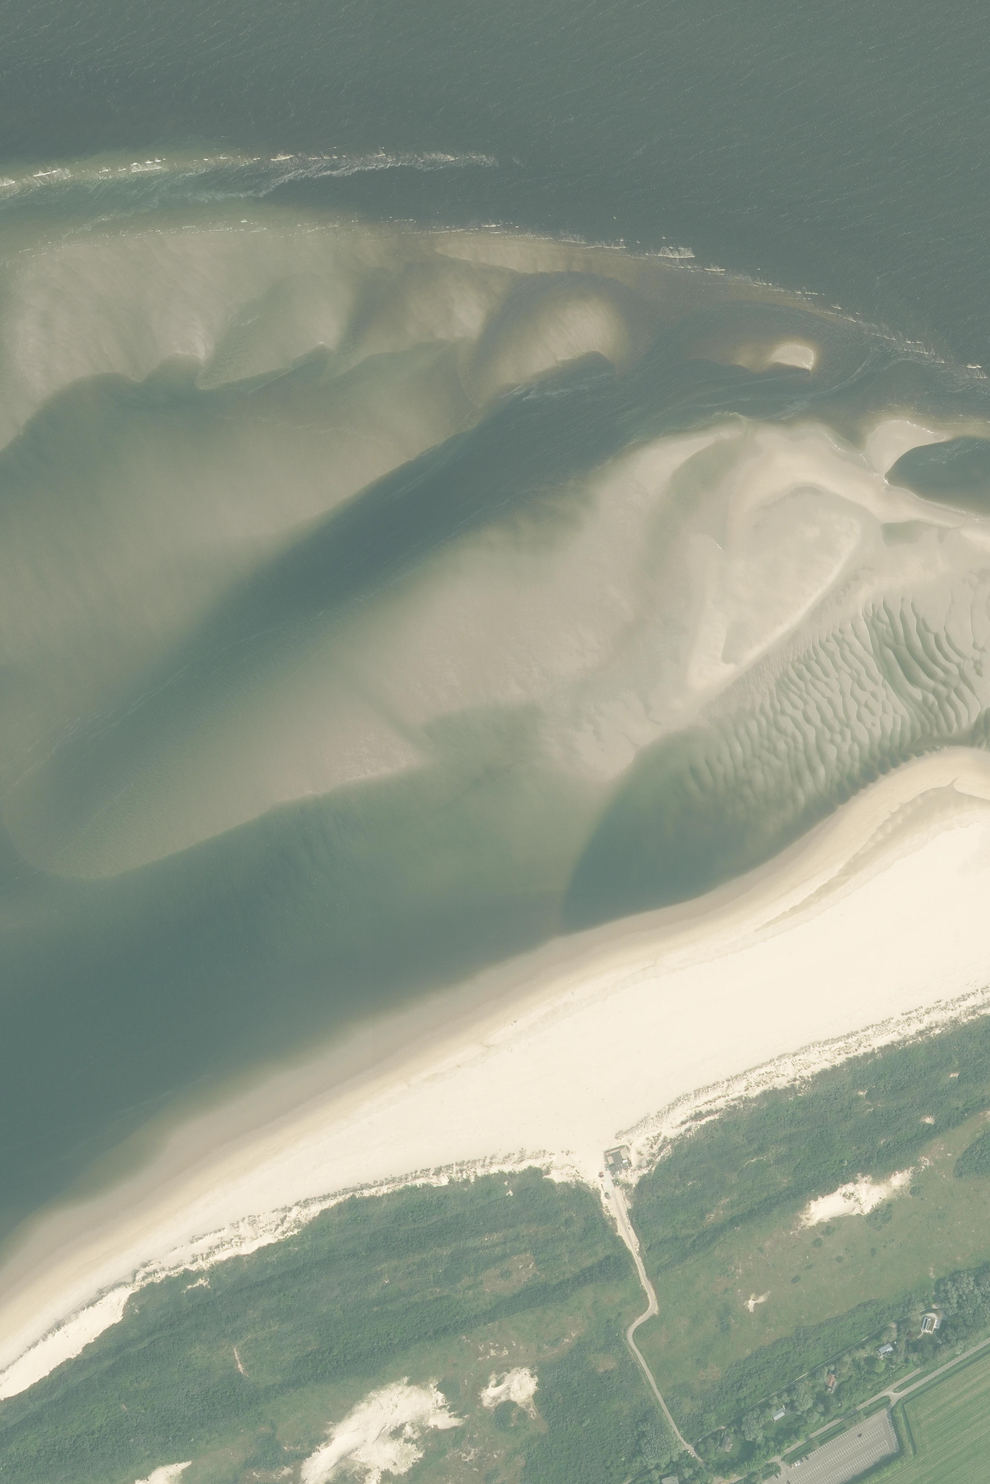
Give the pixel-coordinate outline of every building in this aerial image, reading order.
[(614,1165),(610,1166),(612,1172),(628,1167),(626,1159),(622,1160),(619,1153),(611,1155),(614,1165)] [(925,1317),(922,1328),(929,1329),(934,1331),(935,1327),(936,1327),(938,1319),(930,1317),(929,1318),(925,1317)] [(889,1342),(879,1348),(883,1355),(893,1349),(889,1342)] [(829,1373),(826,1383),(829,1384),(828,1387),(832,1388),(833,1385),(836,1375),(833,1374),(834,1370),(830,1369),(829,1373)] [(783,1406),(771,1413),(774,1418),(775,1420),(785,1414),(784,1413),(785,1412),(786,1415),(793,1411),(791,1408),(790,1406),(789,1407),(785,1410),(783,1406)] [(733,1435),(729,1434),(728,1437),(725,1436),(721,1446),(722,1446),(722,1447),(718,1446),(717,1450),(721,1452),(722,1450),(726,1451),(727,1448),(728,1449),(733,1435)] [(664,1483),(675,1483),(679,1483),(676,1475),(674,1476),(674,1475),(662,1478),(664,1483)]
